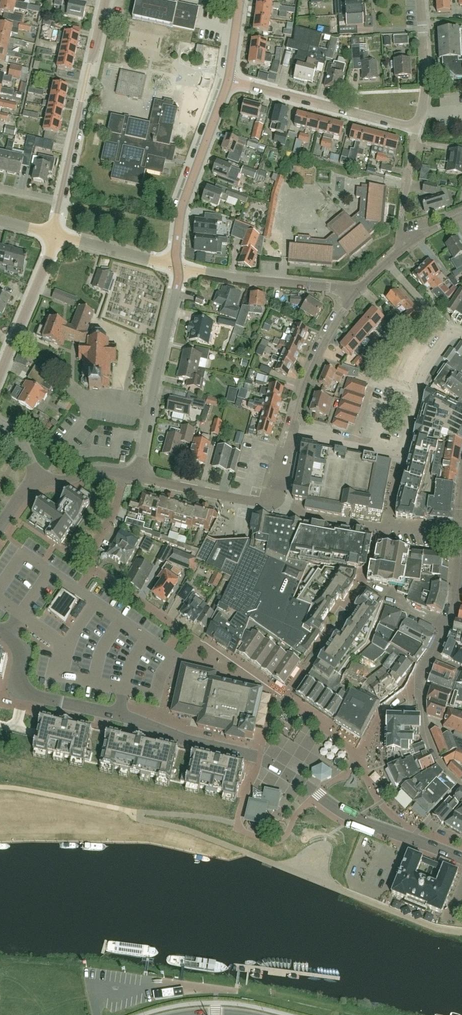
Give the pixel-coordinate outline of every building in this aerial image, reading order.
[(22,23),(24,17),(14,15),(15,10),(21,11),(22,10),(28,11),(28,10),(39,13),(41,8),(29,5),(16,2),(16,3),(3,0),(2,0),(0,11),(0,12),(10,14),(8,20),(22,23)] [(70,0),(55,0),(63,2),(62,8),(61,16),(68,17),(83,21),(86,6),(71,2),(69,2),(70,0)] [(133,19),(194,32),(195,29),(195,28),(197,20),(199,8),(178,3),(179,0),(137,0),(133,19)] [(273,0),(258,0),(257,7),(272,9),(273,0)] [(362,15),(366,15),(365,8),(364,5),(364,6),(363,6),(362,3),(350,4),(350,0),(338,0),(338,10),(342,10),(346,11),(346,16),(362,15)] [(450,1),(437,1),(437,13),(451,12),(450,1)] [(257,7),(256,19),(270,21),(272,9),(257,7)] [(365,25),(366,25),(366,22),(366,18),(366,15),(362,15),(346,16),(347,21),(343,23),(339,23),(340,36),(358,35),(357,27),(363,27),(363,28),(364,28),(364,24),(365,24),(365,25)] [(254,31),(268,33),(273,34),(274,29),(269,28),(270,21),(256,19),(254,31)] [(38,34),(39,29),(37,28),(31,27),(31,26),(22,24),(22,23),(8,20),(7,26),(0,24),(0,37),(11,39),(12,34),(18,35),(19,30),(30,33),(30,32),(38,34)] [(328,51),(319,49),(322,35),(296,28),(294,42),(289,41),(287,49),(299,52),(297,58),(296,58),(294,66),(293,66),(291,77),(295,78),(294,80),(307,83),(307,81),(313,83),(315,71),(317,71),(319,64),(324,65),(326,58),(328,51)] [(461,62),(459,30),(438,31),(440,60),(442,60),(443,69),(456,80),(458,80),(458,84),(461,84),(461,62)] [(65,33),(64,40),(59,40),(58,44),(63,45),(77,48),(80,36),(65,33)] [(408,36),(394,37),(394,46),(409,45),(408,36)] [(14,46),(21,48),(23,42),(11,39),(0,37),(0,50),(12,52),(14,46)] [(331,38),(328,51),(326,58),(333,60),(338,40),(331,38)] [(251,53),(265,55),(267,43),(252,41),(251,53)] [(77,48),(63,45),(60,57),(75,60),(77,48)] [(201,57),(204,47),(198,46),(195,56),(201,57)] [(368,63),(367,55),(360,55),(360,46),(352,46),(353,59),(360,59),(360,64),(362,64),(363,80),(378,80),(376,63),(368,63)] [(204,48),(204,59),(215,59),(216,48),(204,48)] [(0,50),(0,63),(5,65),(7,57),(14,58),(15,53),(12,53),(12,52),(0,50)] [(272,56),(265,55),(251,53),(249,65),(264,67),(264,62),(271,63),(272,56)] [(404,61),(403,54),(395,55),(395,62),(394,62),(396,79),(410,78),(409,61),(404,61)] [(274,62),(271,72),(278,74),(281,63),(281,57),(276,56),(275,62),(274,62)] [(72,72),(75,60),(60,57),(58,69),(72,72)] [(343,76),(343,75),(346,65),(334,62),(333,66),(329,64),(326,73),(329,74),(325,88),(339,92),(343,76)] [(21,74),(28,75),(29,69),(23,68),(11,65),(10,72),(21,74)] [(116,94),(142,100),(143,98),(147,77),(121,71),(116,94)] [(28,75),(21,74),(10,72),(8,78),(26,82),(28,75)] [(21,83),(19,93),(25,94),(27,85),(21,83)] [(51,96),(66,99),(69,88),(54,84),(51,96)] [(2,88),(0,88),(0,97),(1,95),(13,97),(14,91),(8,90),(2,88)] [(66,99),(51,96),(50,103),(44,102),(43,107),(49,108),(49,107),(64,111),(66,99)] [(16,111),(18,104),(0,100),(0,108),(16,111)] [(171,158),(173,159),(174,157),(175,154),(176,148),(170,147),(170,144),(178,109),(173,108),(174,102),(164,100),(164,102),(159,101),(155,100),(150,124),(130,120),(111,116),(107,133),(108,134),(106,144),(105,143),(101,162),(114,165),(111,180),(142,187),(145,171),(162,175),(166,161),(170,162),(171,158)] [(262,107),(244,102),(241,116),(257,120),(258,120),(262,107)] [(49,107),(49,108),(46,119),(61,122),(64,111),(49,107)] [(288,135),(284,134),(285,127),(286,127),(288,119),(287,119),(289,111),(276,108),(272,124),(271,130),(276,132),(274,142),(285,145),(286,145),(288,135)] [(0,114),(0,120),(8,122),(8,121),(13,122),(15,117),(9,116),(9,115),(0,114)] [(295,127),(306,130),(310,117),(298,114),(295,127)] [(321,120),(310,117),(306,130),(318,133),(321,120)] [(61,122),(46,119),(43,132),(59,135),(61,122)] [(326,148),(332,123),(321,120),(318,133),(324,134),(321,147),(323,147),(321,152),(325,152),(326,148)] [(330,150),(334,137),(341,139),(344,126),(332,123),(326,148),(330,150)] [(263,126),(256,124),(252,139),(259,141),(263,126)] [(17,129),(6,127),(4,135),(15,137),(17,129)] [(353,128),(352,133),(348,132),(346,140),(356,143),(354,151),(351,150),(348,160),(342,158),(340,164),(355,168),(358,156),(360,150),(361,144),(362,144),(365,131),(353,128)] [(362,144),(373,147),(376,134),(365,131),(362,144)] [(300,133),(299,140),(297,140),(293,154),(300,155),(303,141),(305,134),(300,133)] [(388,137),(376,134),(373,147),(372,152),(383,155),(384,150),(388,137)] [(32,156),(34,148),(35,141),(36,138),(28,137),(26,146),(21,144),(19,152),(25,153),(24,155),(32,156)] [(227,137),(223,150),(241,157),(246,144),(227,137)] [(399,140),(388,137),(384,150),(396,153),(399,140)] [(54,143),(36,139),(34,148),(46,150),(48,145),(54,146),(54,143)] [(247,147),(257,150),(256,151),(264,153),(266,147),(259,144),(249,140),(247,147)] [(461,175),(461,152),(451,151),(447,172),(461,175)] [(7,174),(11,155),(5,154),(0,153),(0,173),(7,174)] [(11,155),(7,174),(20,177),(24,158),(11,155)] [(33,182),(46,185),(49,173),(52,173),(55,159),(39,156),(33,182)] [(214,175),(219,177),(219,181),(237,187),(239,181),(237,180),(240,171),(218,163),(214,175)] [(265,179),(267,174),(269,169),(260,165),(256,175),(265,179)] [(241,175),(254,180),(257,173),(244,168),(241,175)] [(347,192),(349,182),(343,180),(341,190),(347,192)] [(422,201),(425,213),(446,207),(441,188),(425,185),(423,192),(432,194),(433,197),(422,201)] [(369,186),(362,186),(362,189),(357,189),(356,198),(361,198),(360,213),(351,220),(345,213),(327,227),(334,234),(326,242),(311,241),(311,238),(298,237),(297,247),(290,246),(288,264),(332,267),(332,263),(338,263),(347,255),(350,259),(372,240),(370,237),(378,229),(379,224),(384,224),(387,188),(369,186)] [(239,194),(228,190),(226,195),(208,188),(203,201),(218,207),(220,200),(226,203),(228,198),(246,204),(249,197),(239,194)] [(222,224),(223,218),(216,215),(211,215),(210,222),(196,220),(194,236),(196,236),(216,238),(218,223),(222,224)] [(251,270),(257,254),(261,255),(264,243),(258,241),(259,236),(248,232),(242,248),(244,249),(238,264),(251,270)] [(216,238),(196,236),(195,252),(217,254),(218,244),(228,245),(228,239),(218,238),(216,238)] [(457,239),(452,242),(451,241),(446,243),(447,245),(446,246),(454,259),(451,261),(457,270),(461,267),(461,246),(457,239)] [(0,245),(0,265),(24,271),(28,253),(0,245)] [(428,261),(420,268),(438,288),(442,285),(435,277),(439,273),(428,261)] [(362,262),(354,267),(360,278),(369,274),(362,262)] [(449,300),(438,288),(420,268),(412,275),(423,288),(428,284),(435,291),(433,293),(444,305),(449,300)] [(107,293),(111,280),(107,279),(109,272),(98,272),(93,288),(103,291),(107,293)] [(448,279),(455,288),(459,284),(452,276),(448,279)] [(441,291),(446,296),(451,292),(446,286),(441,291)] [(220,315),(236,320),(240,310),(236,308),(241,293),(223,287),(221,292),(219,291),(214,304),(223,307),(220,315)] [(411,327),(410,326),(422,316),(414,307),(409,301),(399,290),(397,292),(395,291),(387,298),(397,309),(401,305),(408,312),(402,318),(403,319),(400,322),(407,330),(411,327)] [(453,315),(451,319),(456,322),(461,312),(461,291),(460,290),(447,311),(453,315)] [(11,298),(0,293),(0,314),(3,315),(11,298)] [(77,298),(67,294),(63,303),(74,308),(77,298)] [(236,327),(240,328),(243,329),(244,329),(249,314),(263,316),(265,296),(252,295),(250,308),(243,307),(236,327)] [(195,303),(203,306),(206,300),(198,297),(195,303)] [(314,320),(315,319),(316,320),(319,316),(318,315),(322,308),(315,303),(316,303),(309,299),(291,298),(291,304),(301,305),(304,307),(301,312),(302,312),(301,314),(307,317),(307,316),(314,320)] [(90,386),(90,389),(96,389),(102,390),(102,387),(109,388),(110,364),(115,364),(116,351),(116,346),(107,346),(108,342),(105,342),(105,339),(105,338),(104,337),(102,334),(100,333),(99,333),(98,333),(96,334),(95,334),(93,335),(87,333),(95,313),(79,307),(72,327),(67,326),(68,324),(60,321),(59,323),(48,319),(45,329),(40,327),(37,337),(43,339),(44,342),(49,344),(52,343),(63,347),(65,340),(72,343),(80,345),(79,358),(79,362),(84,362),(83,380),(84,380),(82,383),(82,384),(82,385),(83,385),(83,386),(84,386),(84,387),(86,387),(88,387),(90,386)] [(373,310),(364,319),(376,329),(384,319),(382,317),(383,316),(377,311),(376,312),(373,310)] [(392,319),(392,320),(396,324),(399,321),(400,322),(402,319),(397,313),(391,318),(392,319)] [(235,327),(237,322),(219,318),(218,324),(228,326),(235,327)] [(208,344),(212,322),(195,319),(190,340),(208,344)] [(364,319),(357,328),(368,338),(376,329),(364,319)] [(267,320),(265,326),(271,329),(274,323),(267,320)] [(390,331),(396,325),(391,320),(386,326),(390,331)] [(290,336),(303,343),(304,342),(302,342),(307,330),(295,325),(290,336)] [(237,335),(240,328),(236,327),(230,345),(233,347),(237,335)] [(368,338),(357,328),(349,337),(360,347),(368,338)] [(277,345),(298,354),(303,343),(290,336),(287,344),(278,340),(276,339),(273,345),(277,346),(277,345)] [(352,356),(360,347),(349,337),(341,346),(344,349),(342,351),(348,356),(349,354),(352,356)] [(374,349),(380,343),(375,339),(369,345),(374,349)] [(264,353),(270,356),(272,350),(267,348),(268,345),(262,342),(258,350),(264,353)] [(448,367),(457,374),(461,368),(461,343),(461,342),(454,352),(450,349),(443,359),(450,364),(448,367)] [(280,359),(293,365),(298,354),(277,345),(277,346),(277,347),(276,349),(283,352),(280,359)] [(184,351),(181,365),(206,370),(208,361),(210,351),(196,348),(195,353),(184,351)] [(272,357),(270,356),(264,353),(258,350),(256,355),(270,361),(272,357)] [(271,361),(278,364),(275,371),(287,376),(291,365),(293,366),(293,365),(280,359),(274,356),(271,361)] [(364,361),(361,359),(359,357),(354,363),(358,367),(364,361)] [(201,390),(203,379),(204,380),(206,370),(181,365),(178,378),(189,381),(188,387),(201,390)] [(326,367),(319,383),(330,388),(333,380),(340,383),(343,375),(347,377),(358,378),(360,370),(343,365),(342,368),(339,367),(337,372),(326,367)] [(457,374),(448,367),(446,366),(446,367),(444,366),(439,373),(437,375),(439,377),(434,384),(443,390),(445,389),(461,401),(461,368),(457,374)] [(28,379),(50,392),(54,385),(35,368),(28,379)] [(269,378),(258,375),(257,379),(256,381),(267,384),(269,378)] [(344,394),(339,409),(357,416),(358,416),(365,397),(364,396),(368,385),(348,379),(345,387),(342,388),(341,391),(344,394)] [(17,388),(12,398),(19,402),(19,403),(33,411),(40,399),(44,401),(47,395),(26,382),(23,388),(26,390),(24,393),(17,388)] [(267,397),(279,401),(281,401),(279,400),(282,388),(270,385),(267,397)] [(461,435),(461,408),(427,389),(425,394),(422,407),(425,407),(423,412),(423,414),(433,418),(452,430),(461,435)] [(204,410),(205,406),(206,403),(189,393),(187,401),(170,398),(167,412),(189,416),(191,407),(204,410)] [(334,399),(316,394),(310,411),(328,416),(334,399)] [(278,413),(281,401),(279,401),(267,397),(266,402),(262,401),(262,402),(254,400),(254,402),(253,406),(256,407),(278,413)] [(209,399),(208,404),(219,407),(220,403),(209,399)] [(205,406),(204,410),(201,420),(206,422),(211,408),(205,406)] [(260,421),(274,425),(278,413),(256,407),(255,411),(262,413),(260,421)] [(354,425),(357,416),(339,409),(338,409),(333,426),(346,430),(348,424),(354,425)] [(413,439),(439,444),(447,445),(448,443),(449,440),(461,442),(461,435),(452,430),(433,418),(423,414),(420,423),(418,422),(416,430),(413,439)] [(219,436),(223,422),(215,420),(211,434),(219,436)] [(274,425),(260,421),(257,434),(269,437),(272,425),(274,425)] [(168,434),(163,454),(179,458),(183,443),(191,445),(195,429),(183,426),(179,437),(168,434)] [(195,441),(189,461),(205,465),(210,445),(208,444),(210,437),(203,435),(201,442),(195,441)] [(433,471),(439,444),(413,439),(415,440),(412,451),(408,464),(407,467),(408,467),(433,473),(433,471)] [(461,447),(461,442),(449,440),(448,443),(447,445),(444,462),(459,465),(461,447)] [(305,509),(342,516),(343,508),(351,509),(353,510),(354,508),(368,510),(369,510),(382,512),(392,461),(378,459),(378,458),(364,455),(364,456),(347,452),(343,451),(336,450),(335,450),(317,447),(303,444),(301,456),(297,455),(292,486),(296,487),(293,498),(306,501),(305,509)] [(427,518),(427,521),(428,521),(430,519),(453,521),(456,487),(440,485),(444,462),(447,445),(439,444),(433,471),(433,473),(428,508),(427,518)] [(213,467),(227,471),(234,473),(234,472),(240,453),(218,447),(213,467)] [(440,485),(456,487),(459,465),(444,462),(440,485)] [(433,473),(408,467),(401,491),(397,505),(398,505),(428,508),(433,473)] [(79,496),(70,489),(60,504),(58,507),(57,509),(42,499),(32,514),(34,515),(29,522),(36,527),(35,528),(36,528),(37,526),(47,533),(45,535),(56,543),(60,546),(65,538),(70,531),(72,533),(82,519),(80,517),(90,503),(88,502),(91,497),(82,490),(79,496)] [(5,509),(13,496),(5,491),(0,500),(0,506),(5,509)] [(147,516),(153,495),(144,492),(141,504),(131,501),(128,512),(138,515),(139,514),(147,516)] [(155,521),(161,497),(153,495),(147,516),(153,518),(152,521),(155,521)] [(165,519),(171,497),(168,497),(162,495),(161,497),(155,521),(163,523),(165,519)] [(171,497),(165,519),(171,520),(171,522),(173,523),(179,501),(174,499),(171,497)] [(179,501),(173,523),(173,524),(175,525),(176,522),(182,524),(188,503),(179,501)] [(189,529),(190,528),(190,527),(196,505),(188,503),(182,524),(189,526),(188,529),(189,529)] [(196,504),(196,505),(190,527),(193,528),(193,526),(199,528),(205,506),(203,506),(196,504)] [(427,518),(428,508),(398,505),(396,517),(412,519),(412,520),(427,521),(427,518)] [(205,506),(199,528),(206,529),(206,532),(208,532),(212,516),(217,518),(219,512),(214,511),(214,510),(208,508),(208,507),(205,506)] [(252,542),(250,547),(266,553),(264,557),(269,559),(285,566),(303,524),(303,523),(302,523),(299,522),(298,522),(294,521),(293,521),(290,521),(288,520),(288,521),(271,517),(256,514),(256,517),(253,517),(250,532),(253,532),(252,542)] [(136,531),(143,533),(144,529),(144,527),(138,526),(139,522),(127,519),(125,526),(137,529),(136,531)] [(372,537),(373,536),(364,535),(364,532),(363,532),(355,531),(355,530),(354,530),(354,531),(336,528),(336,530),(328,528),(328,527),(327,527),(327,528),(319,527),(320,526),(318,525),(318,527),(315,526),(310,525),(311,524),(310,524),(309,525),(303,524),(285,566),(304,573),(304,574),(308,566),(309,566),(309,565),(320,567),(321,564),(330,566),(330,565),(358,570),(359,567),(360,567),(362,565),(363,562),(364,563),(366,563),(369,550),(370,550),(370,549),(372,537)] [(128,536),(121,531),(107,555),(126,566),(134,551),(127,547),(129,544),(135,547),(139,539),(129,533),(128,536)] [(201,550),(196,558),(195,560),(202,564),(207,566),(218,544),(217,544),(218,542),(212,541),(207,538),(207,539),(201,550)] [(264,557),(266,553),(250,547),(252,542),(248,541),(242,555),(235,552),(235,542),(230,542),(218,542),(217,544),(218,544),(207,566),(226,575),(232,578),(230,583),(223,598),(219,606),(214,617),(207,629),(210,630),(208,634),(215,638),(214,639),(221,644),(228,649),(229,648),(235,653),(238,650),(241,652),(239,655),(276,681),(284,686),(299,665),(308,652),(314,644),(308,640),(311,635),(302,630),(311,607),(297,601),(293,600),(304,574),(304,573),(285,566),(269,559),(264,557)] [(412,555),(409,554),(410,550),(377,545),(377,547),(376,547),(375,548),(376,549),(373,566),(370,565),(370,568),(369,568),(368,569),(369,569),(367,581),(384,584),(384,585),(385,586),(386,586),(386,585),(394,586),(394,587),(398,588),(397,593),(408,597),(414,583),(418,553),(412,553),(412,555)] [(165,565),(166,562),(173,550),(165,546),(157,561),(165,565)] [(194,548),(186,546),(184,550),(187,551),(186,552),(192,553),(191,556),(196,558),(201,550),(194,548)] [(190,571),(195,560),(196,558),(191,556),(174,549),(173,550),(166,562),(178,567),(190,571)] [(449,570),(448,570),(448,568),(446,557),(443,557),(444,556),(424,554),(418,553),(414,583),(446,587),(449,570)] [(137,559),(125,581),(141,590),(153,568),(137,559)] [(202,564),(195,560),(190,571),(190,572),(190,571),(195,574),(198,568),(196,568),(198,565),(200,566),(202,564)] [(163,571),(159,579),(162,581),(154,594),(154,595),(163,602),(166,601),(174,589),(174,588),(178,582),(178,581),(180,578),(179,576),(181,573),(167,564),(162,571),(163,571)] [(311,607),(302,630),(311,635),(308,640),(314,644),(320,635),(326,627),(322,624),(329,613),(337,602),(336,602),(339,598),(343,601),(349,593),(349,592),(354,584),(356,581),(357,577),(357,573),(325,567),(325,568),(322,572),(318,569),(297,601),(311,607)] [(222,576),(215,572),(209,584),(217,588),(222,576)] [(446,587),(414,583),(408,597),(407,601),(425,608),(442,614),(447,599),(448,587),(446,587)] [(185,601),(194,589),(186,584),(178,596),(185,601)] [(63,590),(48,610),(50,612),(58,617),(62,620),(68,618),(77,600),(77,601),(77,600),(63,590)] [(314,669),(338,686),(339,685),(342,679),(343,678),(338,675),(345,665),(367,646),(383,604),(382,603),(383,602),(375,597),(367,592),(360,601),(354,609),(359,612),(351,622),(343,633),(344,633),(341,638),(336,635),(331,643),(325,652),(318,662),(314,669)] [(196,622),(206,607),(207,606),(192,595),(180,614),(195,624),(196,622)] [(219,606),(223,598),(219,596),(216,603),(211,611),(206,607),(196,622),(207,629),(214,617),(219,606)] [(380,625),(427,650),(434,636),(433,636),(435,633),(433,629),(420,622),(418,625),(407,619),(406,615),(386,607),(380,625)] [(461,636),(461,622),(459,622),(457,621),(453,633),(451,633),(461,636)] [(410,660),(414,662),(416,664),(417,664),(427,651),(427,650),(380,625),(379,625),(376,634),(376,635),(372,645),(385,653),(391,646),(411,658),(410,660)] [(451,633),(447,641),(448,641),(457,643),(456,645),(461,646),(461,647),(461,636),(451,633)] [(456,645),(448,641),(447,641),(441,655),(442,657),(452,661),(458,647),(458,646),(456,645)] [(385,654),(385,653),(372,645),(360,655),(373,663),(382,656),(385,654)] [(388,675),(395,685),(400,679),(401,680),(414,662),(410,660),(411,658),(391,646),(385,653),(391,656),(383,667),(390,672),(388,675)] [(461,665),(461,648),(458,647),(452,661),(458,663),(461,665)] [(352,662),(348,671),(347,671),(346,673),(345,672),(343,678),(342,679),(339,685),(340,685),(349,690),(359,694),(361,692),(368,680),(360,677),(364,667),(352,662)] [(452,692),(453,692),(457,681),(460,674),(457,672),(457,671),(436,663),(428,682),(452,691),(452,692)] [(253,740),(256,727),(251,725),(259,691),(215,681),(216,674),(182,666),(177,691),(172,713),(200,720),(198,727),(198,728),(227,734),(226,739),(244,743),(245,738),(253,740)] [(339,686),(340,685),(339,685),(338,686),(314,669),(307,679),(296,694),(329,716),(334,720),(348,691),(339,686)] [(457,681),(453,692),(458,694),(461,695),(461,674),(460,674),(457,681)] [(395,685),(388,675),(387,675),(365,692),(368,695),(369,694),(380,703),(398,689),(395,685)] [(427,702),(447,709),(447,707),(454,710),(456,703),(458,694),(453,692),(452,692),(451,692),(432,686),(427,702)] [(351,691),(336,723),(342,726),(362,739),(379,704),(361,692),(359,694),(349,690),(351,691)] [(442,721),(447,709),(427,702),(427,716),(442,721)] [(423,742),(412,747),(412,744),(413,738),(418,738),(419,730),(419,727),(419,721),(419,718),(417,708),(414,708),(416,718),(411,717),(388,717),(387,720),(388,720),(388,726),(387,726),(387,729),(388,729),(387,751),(400,752),(400,751),(403,760),(427,751),(423,742)] [(461,734),(461,713),(449,710),(443,727),(461,734)] [(191,727),(193,721),(168,714),(166,721),(191,727)] [(236,796),(237,797),(240,786),(239,786),(240,783),(242,783),(242,781),(244,781),(246,774),(245,773),(245,774),(243,773),(245,764),(225,759),(225,760),(214,757),(213,757),(213,756),(193,752),(178,749),(178,748),(158,744),(157,744),(146,741),(133,738),(133,739),(131,738),(122,736),(107,732),(107,733),(92,729),(93,729),(79,726),(73,725),(60,722),(55,721),(55,720),(41,717),(39,727),(39,728),(39,729),(39,730),(38,730),(37,730),(35,738),(37,739),(36,740),(36,741),(33,750),(33,751),(85,762),(130,772),(141,775),(151,777),(157,778),(205,790),(217,792),(222,793),(236,796)] [(456,747),(447,750),(443,736),(440,731),(437,730),(432,732),(435,740),(441,757),(449,754),(449,753),(456,749),(457,749),(461,751),(461,741),(452,738),(456,747)] [(443,736),(447,750),(456,747),(452,738),(452,735),(449,734),(443,736)] [(457,749),(449,754),(442,758),(446,765),(454,761),(461,764),(461,751),(457,749)] [(427,752),(415,757),(423,773),(435,767),(427,752)] [(411,758),(406,761),(406,762),(402,764),(397,763),(388,767),(397,787),(419,775),(411,758)] [(312,770),(324,782),(335,771),(322,759),(312,770)] [(461,781),(461,769),(454,762),(448,768),(461,781)] [(414,803),(426,792),(443,774),(437,767),(418,778),(401,790),(414,803)] [(451,781),(443,774),(426,792),(430,788),(415,804),(428,816),(451,791),(456,785),(451,781)] [(253,789),(252,802),(250,802),(246,819),(263,823),(266,809),(276,811),(280,795),(265,791),(264,795),(253,789)] [(460,789),(458,792),(454,799),(461,804),(461,790),(460,789)] [(450,798),(433,818),(441,826),(459,805),(450,798)] [(455,814),(445,826),(461,836),(461,819),(455,814)] [(405,899),(404,900),(427,909),(427,908),(441,914),(458,872),(444,866),(436,884),(416,876),(423,858),(408,853),(392,894),(405,899)] [(155,1000),(156,1000),(183,996),(182,995),(182,990),(154,994),(155,1000)]
